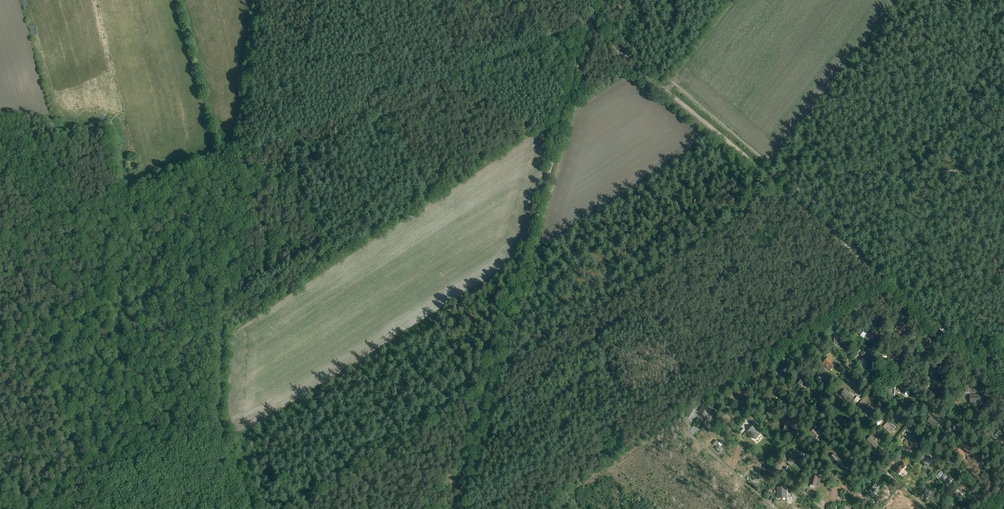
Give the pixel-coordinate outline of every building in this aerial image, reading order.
[(904,332),(909,326),(903,321),(898,327),(904,332)] [(873,343),(879,335),(871,329),(867,334),(863,331),(860,336),(868,342),(869,340),(873,343)] [(930,353),(936,346),(929,340),(923,347),(930,353)] [(865,358),(860,363),(869,371),(874,366),(865,358)] [(783,370),(789,368),(786,359),(780,361),(783,370)] [(830,371),(835,365),(827,359),(823,364),(830,371)] [(934,383),(939,381),(936,371),(934,372),(933,370),(930,371),(931,373),(934,383)] [(760,377),(767,384),(770,380),(764,374),(760,377)] [(800,377),(795,383),(800,387),(803,383),(805,380),(800,377)] [(908,390),(901,384),(900,383),(895,389),(904,396),(905,394),(909,390),(908,390)] [(743,404),(749,397),(741,390),(735,397),(743,404)] [(848,403),(853,398),(845,390),(840,395),(848,403)] [(970,404),(981,403),(981,395),(970,395),(970,404)] [(697,415),(705,419),(711,409),(703,405),(697,415)] [(868,420),(872,415),(870,414),(871,412),(867,409),(862,414),(868,420)] [(760,427),(757,423),(749,415),(747,418),(754,426),(758,429),(760,427)] [(844,427),(847,423),(839,417),(836,421),(840,425),(841,425),(844,427)] [(936,429),(940,424),(932,417),(928,422),(936,429)] [(789,431),(791,423),(784,422),(783,430),(789,431)] [(888,422),(887,423),(883,427),(890,434),(894,430),(895,429),(888,422)] [(761,434),(754,427),(749,432),(756,439),(761,434)] [(815,439),(820,436),(815,429),(809,434),(811,437),(812,436),(815,439)] [(876,449),(880,445),(871,436),(867,440),(876,449)] [(911,450),(914,445),(907,439),(903,444),(911,450)] [(715,449),(720,454),(724,450),(719,445),(718,446),(716,444),(718,443),(715,440),(712,444),(714,446),(715,446),(716,448),(715,449)] [(955,449),(956,451),(956,452),(962,457),(965,454),(959,448),(957,447),(955,449)] [(789,462),(798,462),(798,451),(789,451),(789,462)] [(836,464),(840,461),(835,454),(830,458),(836,464)] [(921,461),(926,466),(932,461),(928,456),(921,461)] [(899,476),(907,467),(900,461),(893,470),(899,476)] [(944,475),(940,479),(945,484),(947,482),(949,484),(953,481),(945,473),(944,475)] [(813,476),(810,485),(810,487),(815,489),(815,486),(815,485),(818,486),(819,485),(820,483),(819,482),(817,481),(818,478),(813,476)] [(872,497),(874,495),(875,495),(876,493),(876,492),(880,487),(875,483),(868,491),(871,493),(869,495),(872,497)] [(786,492),(786,489),(785,489),(785,488),(778,488),(778,498),(786,498),(786,492)] [(957,495),(959,493),(961,495),(960,495),(962,497),(967,492),(962,488),(961,489),(959,488),(955,493),(957,495)] [(932,494),(930,492),(927,489),(925,491),(926,492),(922,495),(926,500),(932,494)]
